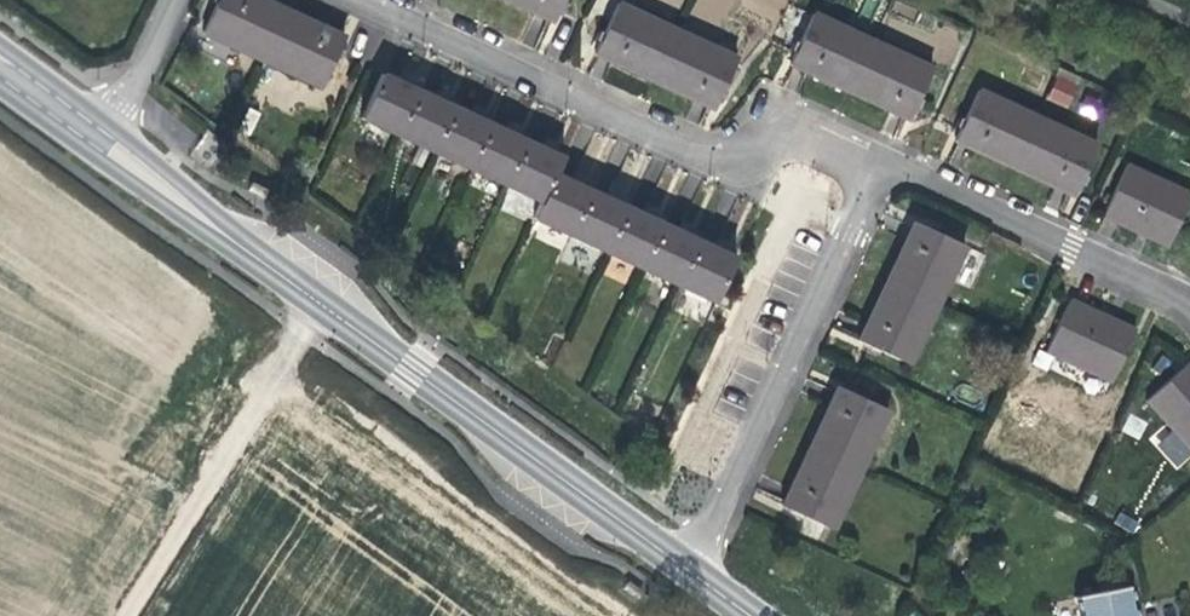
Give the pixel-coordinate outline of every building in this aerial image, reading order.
[(262,0),(217,0),(213,10),(202,32),(320,87),(331,63),(343,38),(262,0)] [(552,20),(562,0),(508,0),(552,20)] [(735,58),(617,3),(594,53),(712,108),(735,58)] [(930,69),(812,15),(789,64),(907,119),(930,69)] [(541,202),(554,175),(561,158),(383,76),(363,120),(541,202)] [(1095,146),(976,90),(954,140),(1072,195),(1095,146)] [(1126,166),(1103,216),(1166,245),(1189,196),(1126,166)] [(733,257),(554,175),(541,202),(534,219),(713,301),(733,257)] [(962,248),(913,225),(858,340),(908,363),(962,248)] [(1133,330),(1071,300),(1046,353),(1109,383),(1133,330)] [(1146,401),(1189,450),(1189,363),(1189,362),(1146,401)] [(884,411),(835,388),(780,504),(830,527),(884,411)] [(1128,414),(1122,433),(1141,438),(1146,420),(1128,414)] [(694,475),(683,469),(675,486),(687,491),(694,475)] [(1129,587),(1075,598),(1079,615),(1134,615),(1129,587)]
